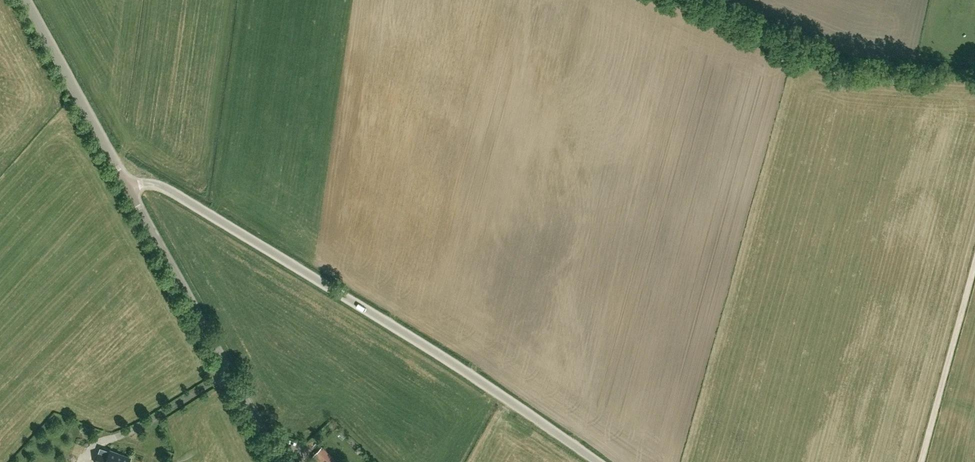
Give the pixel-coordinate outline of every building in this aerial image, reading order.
[(322,446),(315,453),(324,461),(338,461),(322,446)] [(131,457),(111,450),(109,455),(100,452),(96,461),(129,461),(131,457)]
